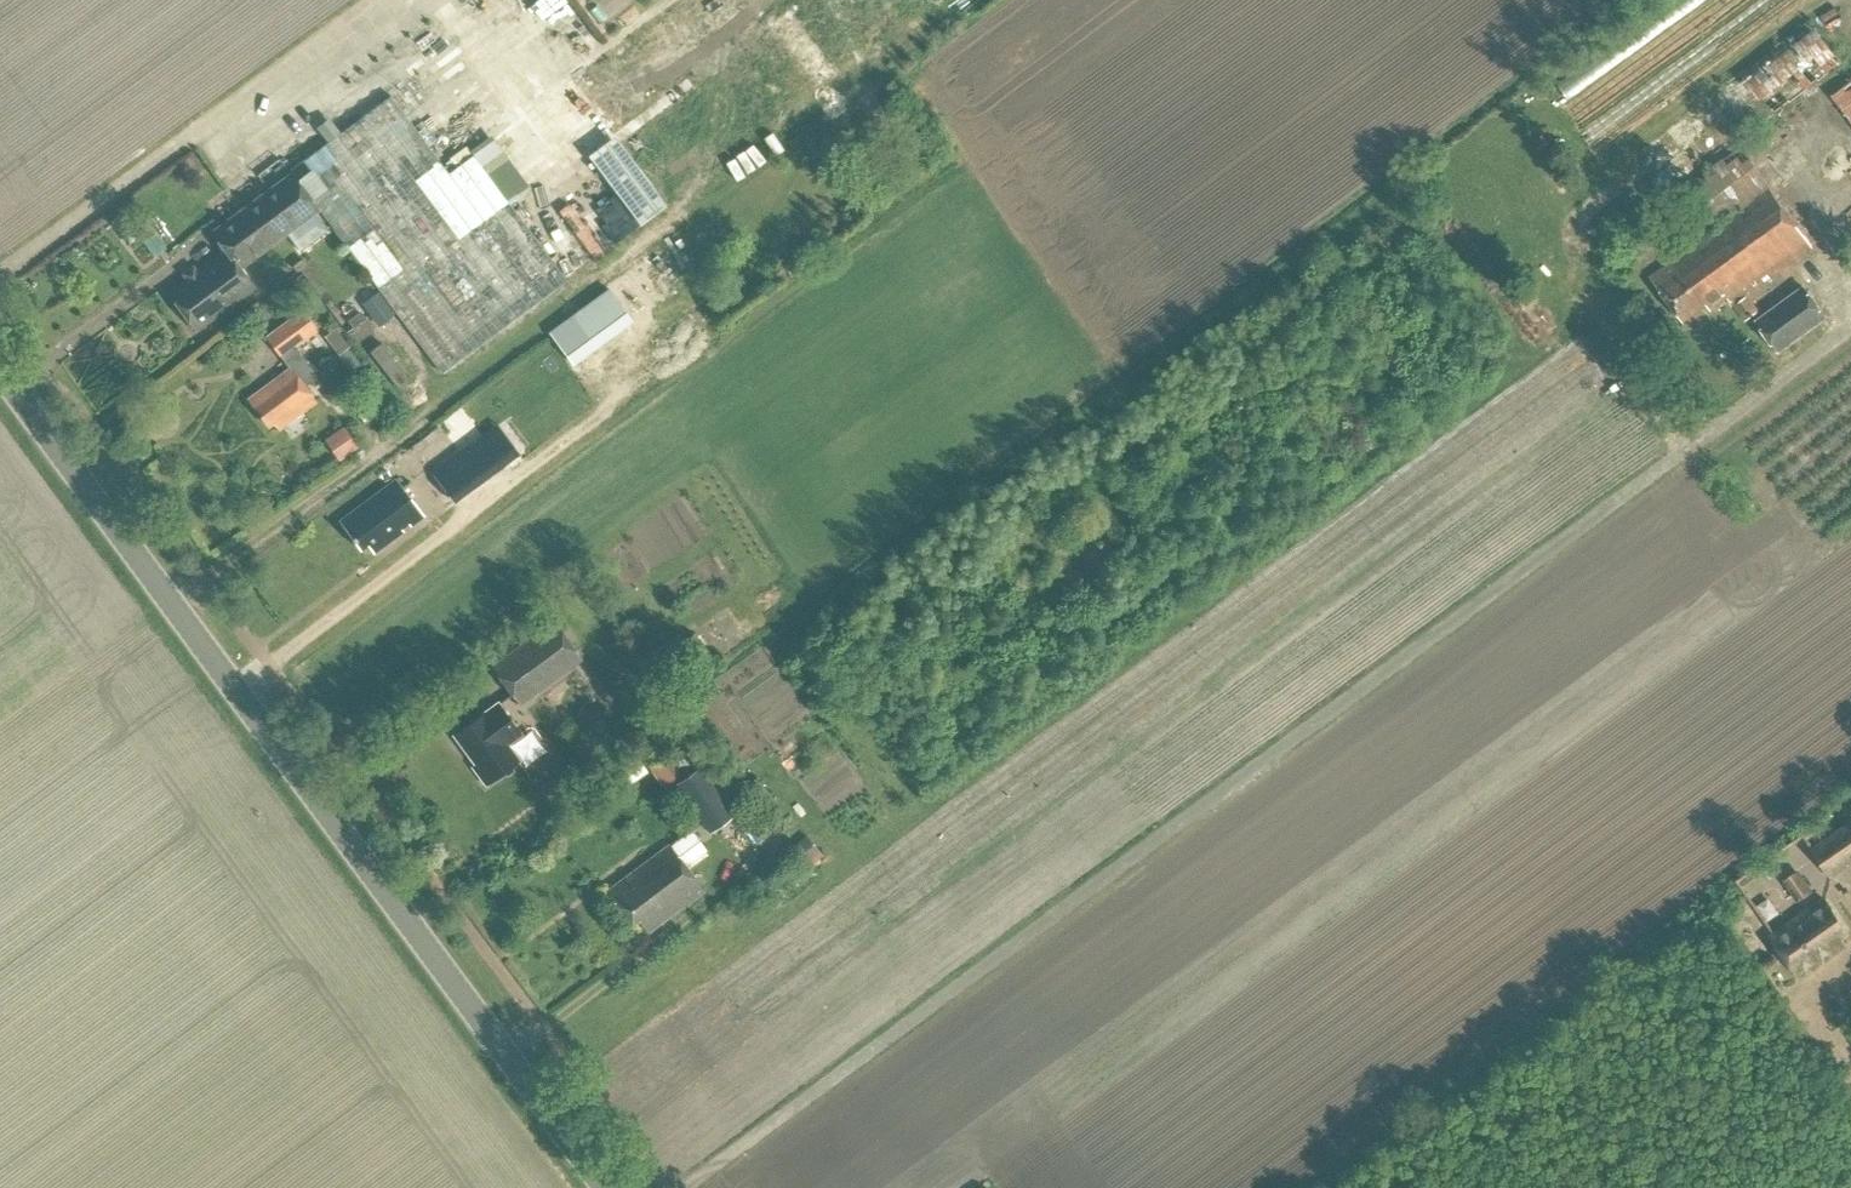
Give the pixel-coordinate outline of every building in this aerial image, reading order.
[(290,170),(292,173),(319,209),(441,373),(815,94),(746,0),(680,0),(448,173),(390,95),(290,170)] [(566,23),(556,0),(526,0),(542,34),(566,23)] [(1726,84),(1759,127),(1842,63),(1810,20),(1726,84)] [(586,41),(564,58),(570,67),(593,50),(586,41)] [(1831,95),(1850,122),(1850,81),(1831,95)] [(1711,232),(1771,189),(1740,146),(1680,189),(1711,232)] [(168,292),(196,331),(255,288),(240,268),(319,209),(292,173),(211,232),(225,250),(168,292)] [(1747,295),(1814,248),(1771,189),(1711,232),(1650,276),(1683,322),(1707,305),(1711,311),(1728,299),(1744,322),(1759,311),(1747,295)] [(126,225),(120,217),(112,224),(117,232),(126,225)] [(144,221),(132,229),(143,244),(155,236),(144,221)] [(366,313),(383,301),(368,282),(352,294),(366,313)] [(612,284),(551,332),(577,366),(639,318),(612,284)] [(1779,352),(1826,318),(1804,287),(1757,321),(1779,352)] [(317,330),(302,309),(267,335),(290,367),(248,399),(269,427),(275,423),(280,430),(317,402),(305,386),(318,376),(295,346),(317,330)] [(338,355),(352,373),(361,366),(348,348),(338,355)] [(454,455),(432,426),(430,428),(410,442),(432,471),(433,471),(451,458),(452,457),(453,456),(454,455)] [(340,461),(359,448),(344,427),(325,440),(340,461)] [(374,553),(425,516),(398,480),(342,522),(361,547),(366,543),(374,553)] [(553,619),(491,664),(519,703),(584,660),(553,619)] [(499,704),(483,716),(454,736),(475,764),(472,766),(485,784),(515,762),(502,743),(518,732),(499,704)] [(676,778),(661,758),(648,767),(662,788),(676,778)] [(624,789),(649,771),(641,759),(616,777),(624,789)] [(735,816),(700,767),(675,785),(710,834),(735,816)] [(1810,848),(1832,880),(1850,867),(1850,819),(1810,848)] [(694,829),(674,843),(691,866),(710,852),(694,829)] [(809,865),(822,856),(808,835),(795,845),(809,865)] [(671,843),(607,892),(631,925),(638,920),(646,932),(704,890),(671,843)] [(1783,881),(1798,903),(1815,891),(1800,869),(1783,881)] [(1844,931),(1823,900),(1771,935),(1798,975),(1845,944),(1839,935),(1844,931)]
